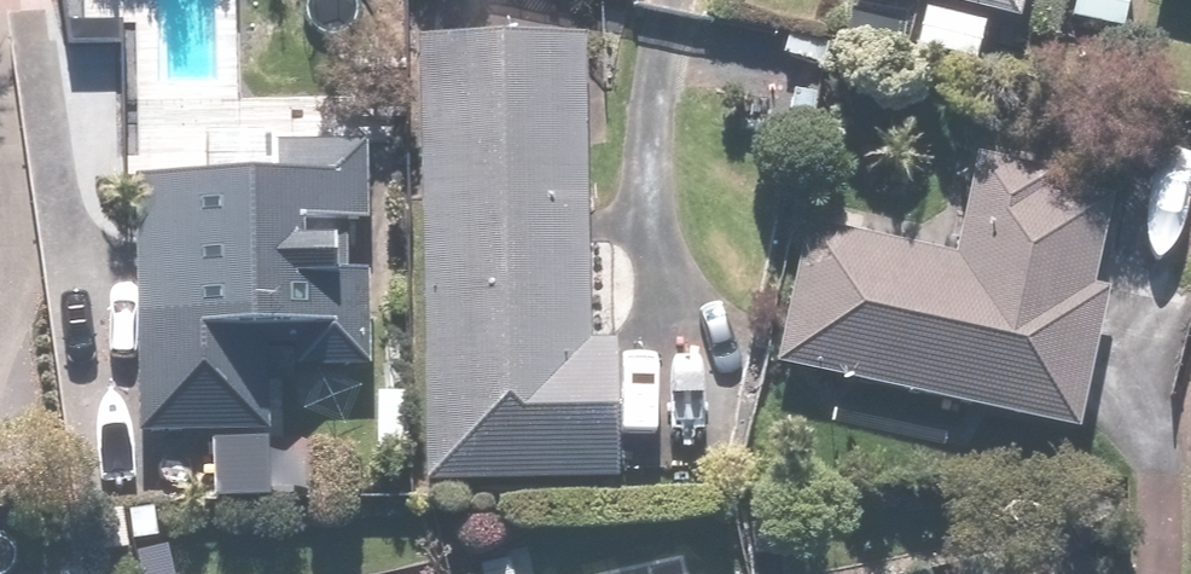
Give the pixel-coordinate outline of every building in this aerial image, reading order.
[(1034,24),(1039,0),(924,0),(1034,24)] [(1077,13),(1135,24),(1139,0),(1079,0),(1077,13)] [(594,337),(594,31),(429,31),(429,478),(631,478),(631,337),(594,337)] [(371,283),(316,281),(316,270),(351,271),(352,231),(315,230),(315,220),(373,221),(375,138),(233,134),(232,165),(145,162),(143,245),(184,247),(183,272),(148,271),(144,421),(275,425),(278,321),(369,324),(371,283)] [(961,245),(818,213),(785,361),(1092,428),(1124,283),(1104,279),(1124,190),(980,158),(961,245)] [(279,435),(219,435),(219,502),(278,502),(279,435)]
